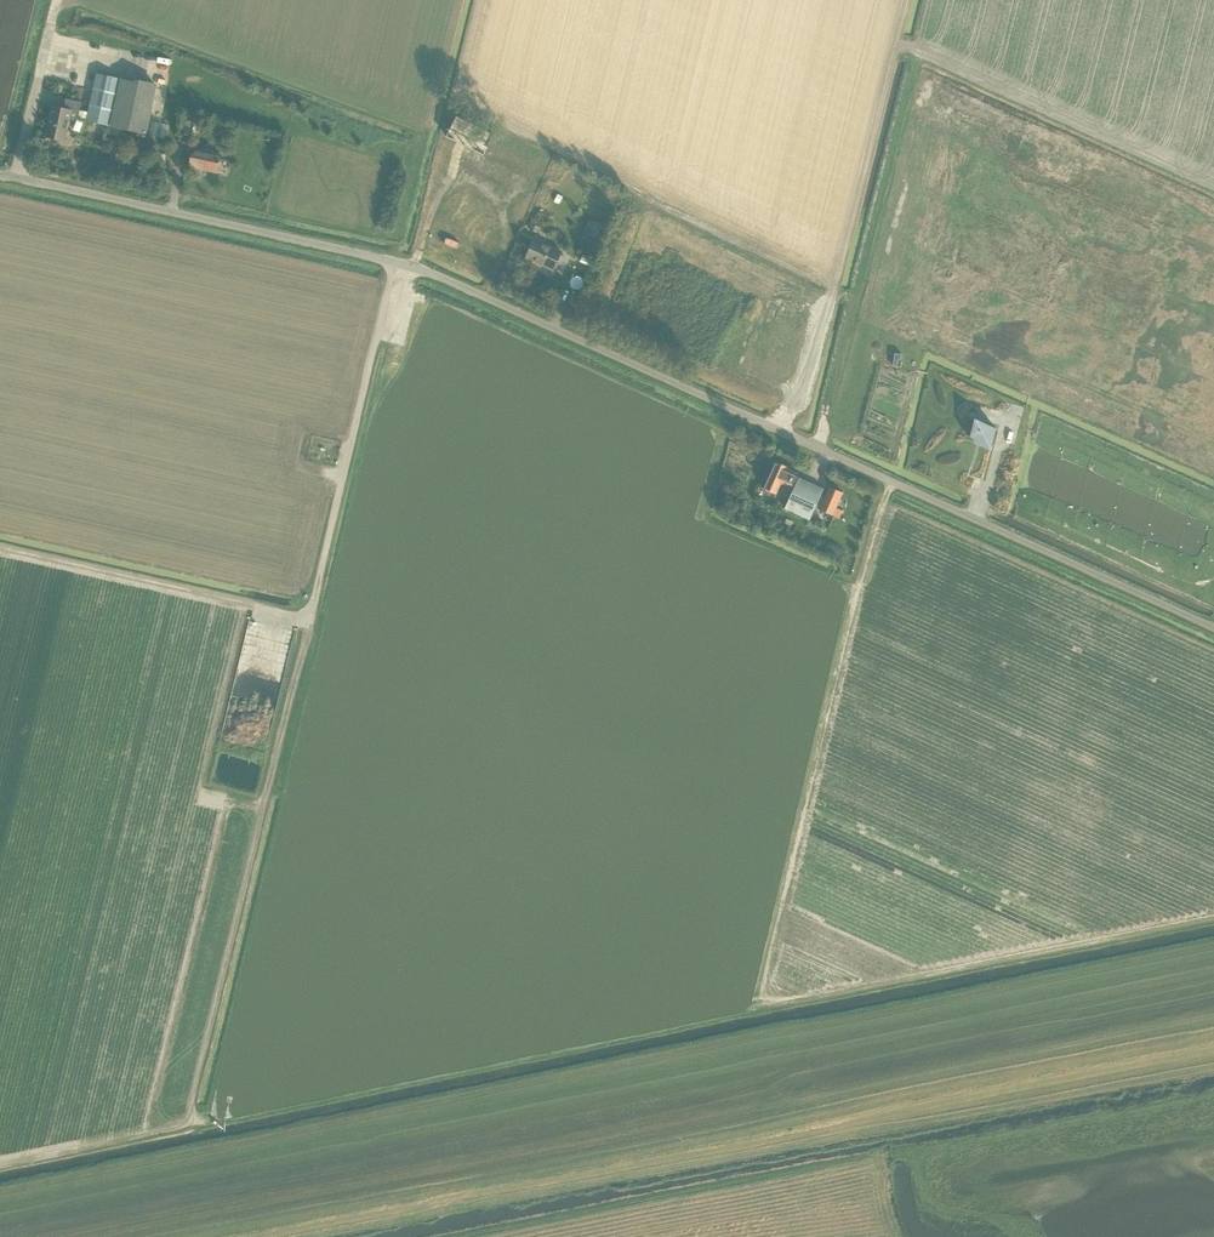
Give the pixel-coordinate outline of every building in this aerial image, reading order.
[(158,87),(97,73),(85,121),(147,135),(158,87)] [(71,117),(72,117),(78,119),(82,102),(66,99),(63,109),(53,106),(45,136),(65,141),(71,117)] [(195,117),(193,126),(200,127),(202,118),(195,117)] [(188,135),(191,121),(183,120),(180,134),(188,135)] [(137,136),(135,145),(144,147),(146,138),(137,136)] [(217,173),(222,154),(194,146),(189,166),(217,173)] [(525,221),(541,225),(543,215),(527,211),(525,221)] [(589,219),(583,232),(597,238),(603,225),(589,219)] [(529,229),(538,233),(540,226),(531,224),(529,229)] [(553,271),(562,251),(535,239),(525,262),(541,269),(542,266),(553,271)] [(437,255),(439,249),(429,246),(428,252),(437,255)] [(970,437),(991,447),(996,429),(974,419),(970,437)] [(791,488),(798,472),(788,468),(788,467),(776,461),(773,468),(770,467),(765,477),(767,478),(763,487),(777,494),(782,484),(791,488)] [(810,520),(824,489),(799,477),(784,509),(810,520)] [(833,515),(843,493),(830,486),(819,509),(832,515),(833,515)]
